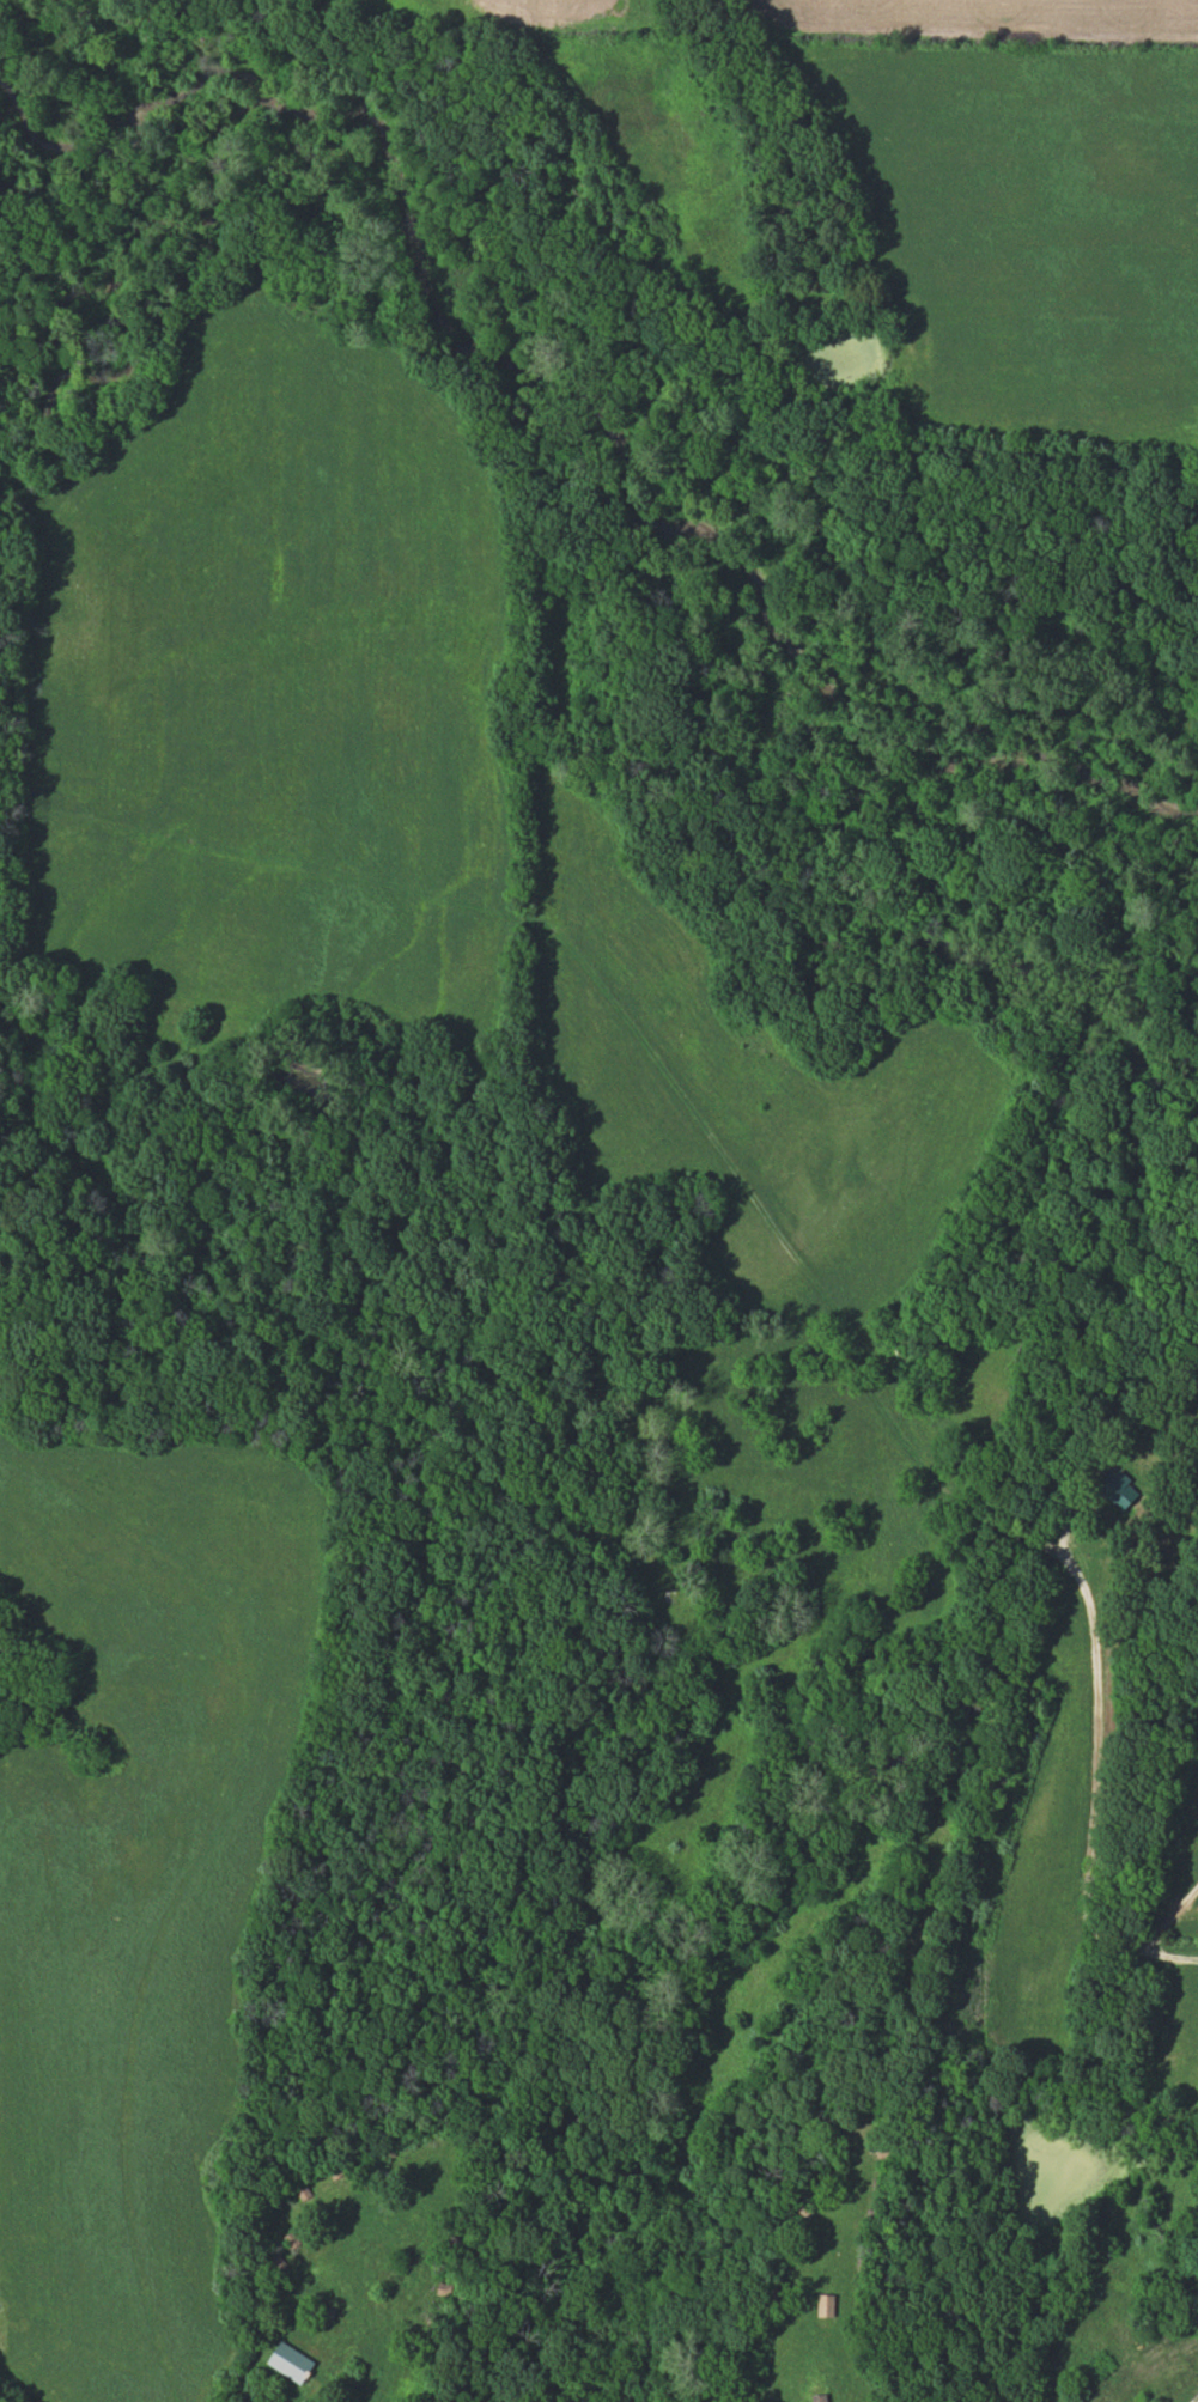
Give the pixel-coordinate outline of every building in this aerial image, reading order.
[(1138,1492),(1111,1465),(1091,1484),(1118,1512),(1138,1492)] [(814,2318),(831,2318),(831,2295),(814,2295),(814,2318)] [(314,2366),(280,2338),(261,2360),(296,2388),(314,2366)]
